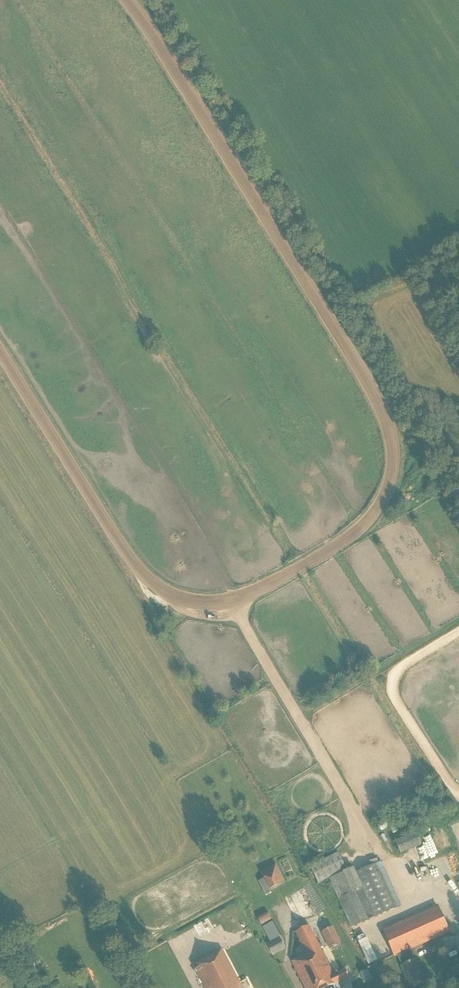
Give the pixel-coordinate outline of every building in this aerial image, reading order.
[(405,826),(414,823),(409,812),(396,818),(400,828),(401,828),(403,832),(407,830),(405,826)] [(395,825),(390,828),(393,833),(398,831),(395,825)] [(400,854),(421,846),(416,833),(395,841),(400,854)] [(381,862),(355,873),(375,917),(401,905),(381,862)] [(270,890),(285,882),(276,864),(261,871),(265,878),(259,881),(266,895),(272,892),(270,890)] [(330,879),(351,927),(368,920),(356,892),(350,894),(341,874),(330,879)] [(395,956),(397,955),(402,966),(401,966),(407,980),(408,980),(412,987),(425,982),(416,960),(415,960),(410,949),(449,932),(438,906),(383,931),(395,956)] [(267,910),(257,916),(262,924),(272,919),(267,910)] [(338,983),(349,978),(345,969),(337,973),(340,978),(336,980),(309,925),(295,932),(306,953),(292,960),(305,987),(327,987),(338,983)] [(340,944),(332,927),(322,932),(330,949),(340,944)] [(240,985),(241,985),(222,948),(193,964),(205,987),(241,987),(240,985)]
